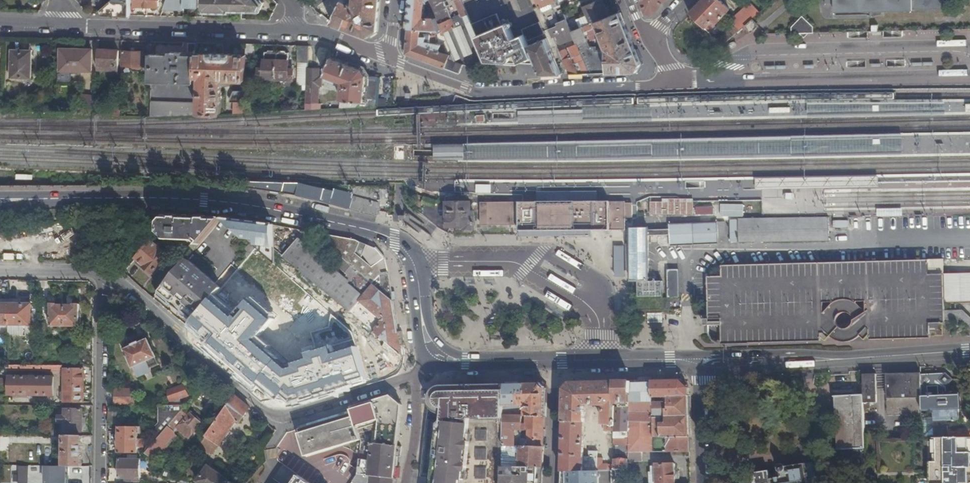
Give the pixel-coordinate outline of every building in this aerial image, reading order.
[(102,9),(107,15),(131,15),(131,0),(113,0),(102,9)] [(206,8),(207,8),(207,11),(231,11),(231,9),(259,10),(261,10),(264,3),(263,1),(262,1),(261,0),(206,0),(206,8)] [(316,9),(320,5),(324,9),(329,4),(325,0),(307,0),(316,9)] [(380,0),(355,0),(355,2),(357,5),(354,8),(352,5),(342,1),(332,22),(342,28),(367,37),(378,30),(380,0)] [(440,23),(436,14),(430,14),(430,18),(425,18),(426,3),(424,2),(424,0),(431,1),(430,0),(411,0),(406,55),(446,69),(449,61),(450,56),(447,55),(445,47),(436,45),(436,35),(431,36),(424,35),(425,30),(437,31),(438,34),(442,34),(442,36),(445,36),(444,34),(441,25),(440,23)] [(469,16),(463,0),(456,0),(464,18),(469,16)] [(551,29),(568,22),(562,5),(555,8),(553,3),(560,1),(559,0),(539,0),(551,29)] [(609,17),(603,0),(601,0),(585,7),(592,24),(609,17)] [(647,12),(655,14),(668,0),(643,0),(647,12)] [(710,33),(717,25),(716,23),(729,9),(720,0),(702,0),(690,13),(709,32),(710,33)] [(833,13),(913,12),(913,10),(924,11),(924,5),(939,5),(941,4),(943,3),(944,2),(945,0),(833,0),(833,13)] [(735,27),(739,31),(743,27),(745,25),(753,19),(761,12),(750,1),(730,20),(735,27)] [(447,19),(441,4),(434,7),(436,14),(440,23),(447,19)] [(487,59),(488,61),(510,59),(510,58),(511,58),(512,57),(512,56),(513,54),(513,53),(513,51),(517,50),(519,55),(520,54),(521,53),(521,52),(521,51),(517,38),(507,16),(501,18),(497,8),(470,19),(472,22),(487,59)] [(642,64),(621,12),(609,17),(592,24),(573,32),(575,37),(578,46),(590,74),(637,72),(642,64)] [(809,31),(813,31),(813,25),(803,14),(792,26),(792,32),(799,32),(805,27),(809,31)] [(452,19),(441,25),(444,34),(450,31),(453,30),(456,29),(452,19)] [(753,19),(745,25),(751,33),(759,26),(753,19)] [(481,62),(487,59),(472,22),(466,24),(481,62)] [(523,30),(525,35),(528,42),(549,33),(544,22),(523,30)] [(568,22),(551,29),(553,34),(556,32),(562,44),(575,37),(573,32),(568,22)] [(474,54),(462,26),(456,29),(453,30),(465,58),(474,54)] [(718,50),(736,34),(739,31),(735,27),(729,32),(729,31),(715,44),(718,50)] [(804,36),(809,31),(805,27),(799,32),(804,36)] [(450,31),(444,34),(445,36),(453,56),(455,61),(461,59),(450,31)] [(520,58),(534,57),(530,46),(528,42),(525,35),(517,38),(521,51),(521,52),(521,53),(520,54),(519,55),(520,58)] [(534,57),(542,76),(554,75),(562,75),(548,39),(530,46),(534,57)] [(255,44),(246,44),(246,55),(246,58),(255,59),(255,44)] [(297,62),(308,62),(309,46),(298,46),(297,62)] [(561,53),(569,75),(573,75),(590,74),(578,46),(561,53)] [(28,60),(28,50),(11,49),(10,77),(31,78),(31,60),(28,60)] [(72,68),(72,71),(92,71),(92,50),(61,49),(61,67),(72,68)] [(99,49),(98,70),(118,70),(119,50),(99,49)] [(123,66),(146,67),(146,54),(144,54),(143,51),(123,50),(123,66)] [(260,77),(276,78),(277,52),(275,52),(273,50),(269,50),(267,52),(265,52),(265,68),(260,68),(260,77)] [(277,52),(276,78),(293,79),(294,69),(289,69),(289,53),(287,53),(286,51),(280,50),(279,53),(277,52)] [(510,59),(520,58),(519,55),(517,50),(513,51),(513,53),(513,54),(512,56),(512,57),(511,58),(510,58),(510,59)] [(153,54),(152,80),(195,82),(196,76),(196,55),(183,55),(183,52),(171,51),(171,54),(153,54)] [(200,113),(221,113),(222,87),(222,80),(230,80),(245,80),(246,71),(246,58),(246,55),(231,54),(212,53),(196,53),(196,55),(196,76),(200,76),(200,113)] [(460,74),(461,73),(459,69),(455,61),(453,56),(451,62),(448,70),(460,74)] [(340,107),(377,105),(379,77),(376,77),(366,76),(362,69),(331,58),(325,75),(326,75),(325,80),(342,86),(340,107)] [(459,69),(461,73),(464,64),(455,61),(459,69)] [(308,75),(307,108),(317,108),(318,86),(321,86),(321,76),(318,76),(318,69),(308,68),(308,69),(308,75)] [(233,112),(245,112),(245,91),(235,91),(231,99),(231,102),(234,102),(233,112)] [(808,101),(808,116),(946,113),(946,100),(808,101)] [(151,102),(151,116),(194,114),(195,103),(151,102)] [(465,144),(435,145),(435,160),(465,160),(465,144)] [(795,179),(755,180),(756,191),(771,191),(827,190),(879,189),(879,177),(840,178),(795,179)] [(297,196),(300,183),(285,183),(282,194),(297,196)] [(312,186),(300,183),(297,196),(309,198),(312,186)] [(325,189),(312,186),(309,198),(321,201),(325,189)] [(354,197),(372,202),(375,190),(349,188),(348,193),(355,194),(354,197)] [(334,192),(325,189),(321,201),(331,204),(334,194),(334,192)] [(547,236),(551,236),(567,236),(569,236),(585,236),(591,236),(591,231),(612,231),(627,231),(626,217),(634,217),(633,203),(627,203),(627,201),(612,201),(599,201),(598,191),(596,191),(575,191),(558,191),(551,191),(538,192),(538,201),(519,202),(482,202),(482,227),(520,227),(520,237),(531,237),(547,236)] [(334,194),(331,204),(340,206),(343,196),(334,194)] [(343,196),(340,206),(377,216),(381,212),(381,204),(372,202),(354,197),(344,194),(343,196)] [(425,199),(423,205),(435,208),(437,202),(425,199)] [(693,202),(662,202),(650,202),(650,215),(693,215),(693,202)] [(448,204),(448,229),(463,229),(464,234),(475,233),(477,233),(476,221),(472,221),(472,204),(448,204)] [(721,217),(744,217),(744,204),(721,204),(721,217)] [(696,216),(714,215),(714,207),(695,207),(696,216)] [(166,216),(162,220),(155,229),(168,240),(195,241),(187,250),(192,255),(222,219),(222,218),(199,217),(166,216)] [(224,218),(222,218),(222,219),(226,222),(230,226),(235,230),(244,237),(245,239),(255,240),(254,243),(257,244),(257,245),(262,246),(261,253),(274,264),(274,249),(274,225),(224,218)] [(739,243),(830,242),(829,221),(829,218),(738,220),(738,223),(739,243)] [(848,229),(849,221),(834,221),(834,228),(848,229)] [(670,225),(671,231),(671,237),(671,247),(720,245),(719,237),(727,237),(726,223),(690,225),(670,225)] [(649,238),(649,232),(649,229),(632,229),(632,282),(650,282),(649,238)] [(313,233),(341,256),(374,284),(380,276),(388,273),(385,259),(385,258),(373,267),(362,258),(357,254),(353,250),(346,249),(348,239),(314,232),(313,233)] [(362,301),(398,332),(393,300),(374,284),(341,256),(335,263),(349,275),(347,278),(350,280),(347,283),(339,276),(341,274),(299,239),(284,257),(352,313),(362,301)] [(356,240),(348,239),(346,249),(353,250),(357,254),(361,242),(357,241),(356,240)] [(151,241),(136,258),(145,266),(144,267),(152,274),(169,256),(151,241)] [(373,267),(385,258),(376,248),(375,249),(361,242),(357,254),(362,258),(363,255),(373,267)] [(625,277),(625,245),(615,246),(615,277),(620,277),(625,277)] [(373,267),(363,255),(362,258),(373,267)] [(166,285),(158,295),(162,298),(164,296),(170,301),(171,302),(172,301),(175,298),(182,304),(179,307),(186,313),(188,314),(189,314),(190,314),(191,313),(203,299),(204,297),(205,296),(205,295),(204,294),(204,293),(203,293),(201,290),(202,289),(211,278),(188,259),(178,271),(166,285)] [(754,344),(755,342),(755,340),(756,336),(809,335),(823,344),(827,340),(832,343),(848,344),(849,343),(852,342),(857,338),(862,342),(919,339),(919,338),(937,338),(937,331),(944,331),(943,276),(928,277),(928,261),(720,267),(720,280),(706,280),(707,315),(707,324),(706,324),(706,330),(720,330),(720,345),(730,346),(730,344),(751,345),(752,345),(754,344)] [(669,298),(680,298),(680,271),(669,271),(669,298)] [(388,293),(392,293),(388,273),(380,276),(383,287),(388,293)] [(380,276),(374,284),(393,300),(392,293),(388,293),(383,287),(380,276)] [(194,322),(210,303),(216,296),(222,288),(211,278),(202,289),(201,290),(203,293),(204,293),(204,294),(205,295),(205,296),(204,297),(203,299),(191,313),(190,314),(189,314),(188,314),(186,313),(179,307),(182,304),(175,298),(172,301),(171,302),(170,301),(164,296),(162,298),(169,305),(170,303),(194,322)] [(307,293),(297,304),(308,315),(318,304),(307,293)] [(367,326),(387,342),(402,355),(398,332),(362,301),(352,313),(362,322),(364,319),(369,324),(367,326)] [(194,322),(192,324),(215,344),(233,323),(210,303),(194,322)] [(10,304),(0,304),(0,324),(10,325),(10,304)] [(32,304),(10,304),(10,325),(32,325),(32,304)] [(51,326),(66,326),(66,305),(58,305),(58,304),(52,304),(51,326)] [(66,305),(66,326),(80,327),(81,305),(75,304),(74,305),(66,305)] [(288,351),(298,359),(322,331),(292,306),(268,334),(278,342),(278,343),(283,337),(292,345),(288,351)] [(682,314),(668,314),(668,322),(682,321),(682,314)] [(349,317),(343,324),(351,331),(356,326),(357,324),(349,317)] [(343,324),(338,320),(328,331),(344,344),(353,333),(351,331),(343,324)] [(351,331),(353,333),(369,346),(370,344),(371,345),(374,342),(356,326),(351,331)] [(280,361),(288,351),(292,345),(283,337),(278,343),(278,342),(270,352),(280,361)] [(134,346),(126,350),(134,367),(138,377),(153,371),(151,368),(160,364),(149,340),(141,343),(141,342),(134,345),(134,346)] [(373,346),(371,345),(370,344),(369,346),(371,348),(398,371),(402,355),(387,342),(383,347),(377,341),(373,346)] [(267,350),(256,342),(246,353),(238,363),(248,373),(267,350)] [(398,371),(371,348),(362,359),(367,363),(366,364),(373,371),(371,373),(375,376),(377,373),(378,375),(379,373),(382,377),(397,372),(398,371)] [(9,365),(8,365),(8,369),(45,370),(45,371),(64,371),(64,376),(66,376),(65,402),(84,402),(85,369),(73,369),(73,365),(66,365),(37,365),(9,365)] [(938,374),(921,375),(921,411),(940,410),(940,422),(959,421),(957,392),(946,393),(946,387),(953,381),(953,379),(947,373),(945,374),(940,378),(938,374)] [(921,411),(921,375),(886,376),(887,394),(907,393),(909,419),(921,418),(921,411)] [(55,377),(10,376),(10,394),(54,395),(55,377)] [(863,377),(863,395),(864,411),(868,411),(867,402),(877,401),(876,376),(863,377)] [(886,376),(876,376),(877,401),(882,401),(882,395),(887,394),(886,376)] [(681,381),(652,382),(653,409),(668,408),(668,397),(688,397),(688,388),(681,381)] [(565,390),(563,472),(601,471),(629,470),(629,462),(629,454),(630,433),(614,432),(615,382),(572,383),(565,390)] [(632,382),(615,382),(614,432),(630,433),(632,382)] [(632,382),(630,433),(629,454),(643,454),(654,453),(654,438),(653,409),(652,382),(632,382)] [(271,398),(280,388),(273,383),(265,393),(271,398)] [(190,396),(186,384),(170,390),(174,402),(190,396)] [(493,385),(454,386),(454,391),(491,391),(491,395),(505,395),(505,384),(493,385)] [(541,384),(505,384),(505,395),(504,406),(519,406),(527,406),(526,431),(529,431),(529,447),(544,448),(546,389),(541,384)] [(544,467),(543,467),(521,467),(515,467),(503,466),(504,446),(504,430),(504,415),(504,406),(505,395),(491,395),(491,391),(454,391),(454,386),(443,386),(441,387),(439,388),(437,389),(435,390),(434,392),(432,395),(431,397),(430,399),(431,401),(431,404),(432,406),(434,408),(433,418),(428,417),(425,447),(430,447),(430,455),(424,454),(421,477),(429,478),(429,482),(543,482),(544,467)] [(115,405),(136,405),(136,389),(116,389),(115,405)] [(223,402),(228,406),(236,395),(231,391),(223,402)] [(907,393),(887,394),(887,397),(906,396),(906,400),(887,401),(887,405),(888,420),(909,419),(907,393)] [(882,401),(877,401),(877,405),(887,405),(887,401),(887,397),(887,394),(882,395),(882,401)] [(239,423),(250,407),(236,395),(228,406),(211,430),(207,436),(219,445),(236,421),(239,423)] [(863,395),(834,396),(834,397),(836,397),(837,442),(837,449),(837,450),(859,449),(865,449),(864,411),(863,395)] [(391,396),(352,408),(353,413),(357,428),(367,425),(369,431),(359,434),(361,440),(362,442),(398,446),(402,405),(391,396)] [(668,408),(653,409),(654,438),(689,438),(688,397),(668,397),(668,408)] [(877,405),(877,401),(867,402),(868,411),(870,411),(870,406),(877,405)] [(164,432),(169,427),(173,423),(185,408),(187,405),(161,405),(161,414),(159,415),(158,420),(161,421),(161,423),(157,427),(164,432)] [(519,406),(504,406),(504,415),(519,416),(519,406)] [(185,408),(173,423),(190,438),(203,423),(185,408)] [(64,426),(66,426),(66,431),(83,432),(83,410),(67,410),(67,416),(60,416),(60,422),(64,422),(64,426)] [(125,413),(110,412),(110,423),(125,423),(125,413)] [(357,428),(353,413),(298,429),(306,457),(361,440),(359,434),(357,428)] [(519,416),(504,415),(504,430),(517,430),(523,431),(523,416),(519,416)] [(121,453),(144,453),(144,451),(139,451),(139,433),(145,433),(145,427),(122,427),(122,429),(121,453)] [(144,453),(146,453),(164,432),(157,427),(156,432),(146,451),(144,451),(144,453)] [(146,453),(155,459),(175,436),(175,432),(169,427),(164,432),(146,453)] [(200,442),(202,443),(207,436),(211,430),(209,429),(200,442)] [(517,430),(504,430),(504,446),(516,446),(517,430)] [(950,430),(950,438),(969,438),(969,430),(950,430)] [(82,467),(83,436),(66,436),(66,467),(82,467)] [(202,443),(201,446),(213,454),(219,445),(207,436),(202,443)] [(654,438),(654,453),(690,452),(689,438),(654,438)] [(960,468),(969,468),(969,453),(950,454),(950,438),(934,438),(934,445),(933,445),(933,462),(926,462),(927,482),(961,482),(960,468)] [(950,438),(950,454),(969,453),(969,438),(950,438)] [(397,457),(398,446),(362,442),(362,443),(362,447),(365,448),(364,452),(372,452),(372,454),(397,457)] [(516,446),(504,446),(503,466),(515,467),(516,446)] [(365,448),(362,447),(359,475),(394,479),(395,468),(374,466),(374,462),(371,462),(372,454),(372,452),(364,452),(365,448)] [(544,467),(544,448),(529,447),(522,447),(521,467),(543,467),(544,467)] [(395,468),(397,457),(372,454),(371,462),(374,462),(374,466),(395,468)] [(643,454),(629,454),(629,462),(643,462),(643,454)] [(121,469),(145,469),(145,466),(141,466),(142,459),(121,459),(121,469)] [(865,462),(852,462),(852,472),(866,472),(865,462)] [(770,474),(755,476),(756,482),(816,482),(813,463),(785,466),(783,464),(780,465),(778,467),(778,470),(780,472),(781,477),(770,479),(770,477),(770,474)] [(209,465),(199,481),(201,482),(228,482),(230,480),(209,465)] [(657,482),(676,482),(675,465),(657,465),(657,482)] [(83,467),(82,467),(66,467),(39,466),(38,476),(46,476),(46,482),(66,482),(66,476),(69,476),(69,475),(82,475),(83,467)] [(179,476),(182,472),(174,466),(170,470),(176,474),(179,476)] [(15,467),(14,482),(28,482),(28,467),(15,467)] [(109,468),(109,479),(120,479),(119,468),(109,468)] [(960,468),(961,482),(969,482),(969,468),(960,468)] [(145,472),(145,469),(121,469),(120,479),(141,479),(141,472),(145,472)] [(176,474),(170,470),(168,477),(177,481),(178,478),(175,477),(176,474)] [(563,472),(562,482),(601,482),(601,471),(563,472)] [(394,479),(359,475),(353,482),(358,482),(359,482),(394,482),(394,479)]
